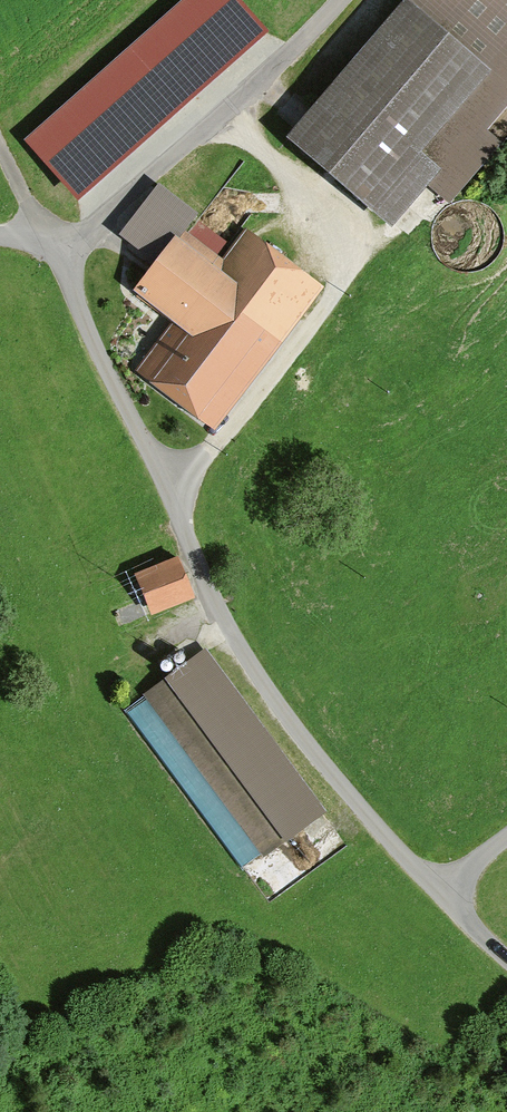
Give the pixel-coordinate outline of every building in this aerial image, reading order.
[(25,139),(79,199),(268,31),(240,0),(182,0),(25,139)] [(286,137),(392,227),(428,185),(450,204),(503,142),(488,129),(506,107),(506,0),(403,0),(286,137)] [(324,287),(245,227),(223,257),(219,254),(229,241),(199,219),(188,233),(184,230),(198,212),(159,183),(120,235),(155,261),(133,290),(174,321),(136,371),(215,431),(324,287)] [(178,550),(136,566),(152,608),(195,592),(178,550)] [(207,659),(150,700),(270,865),(326,824),(207,659)]
